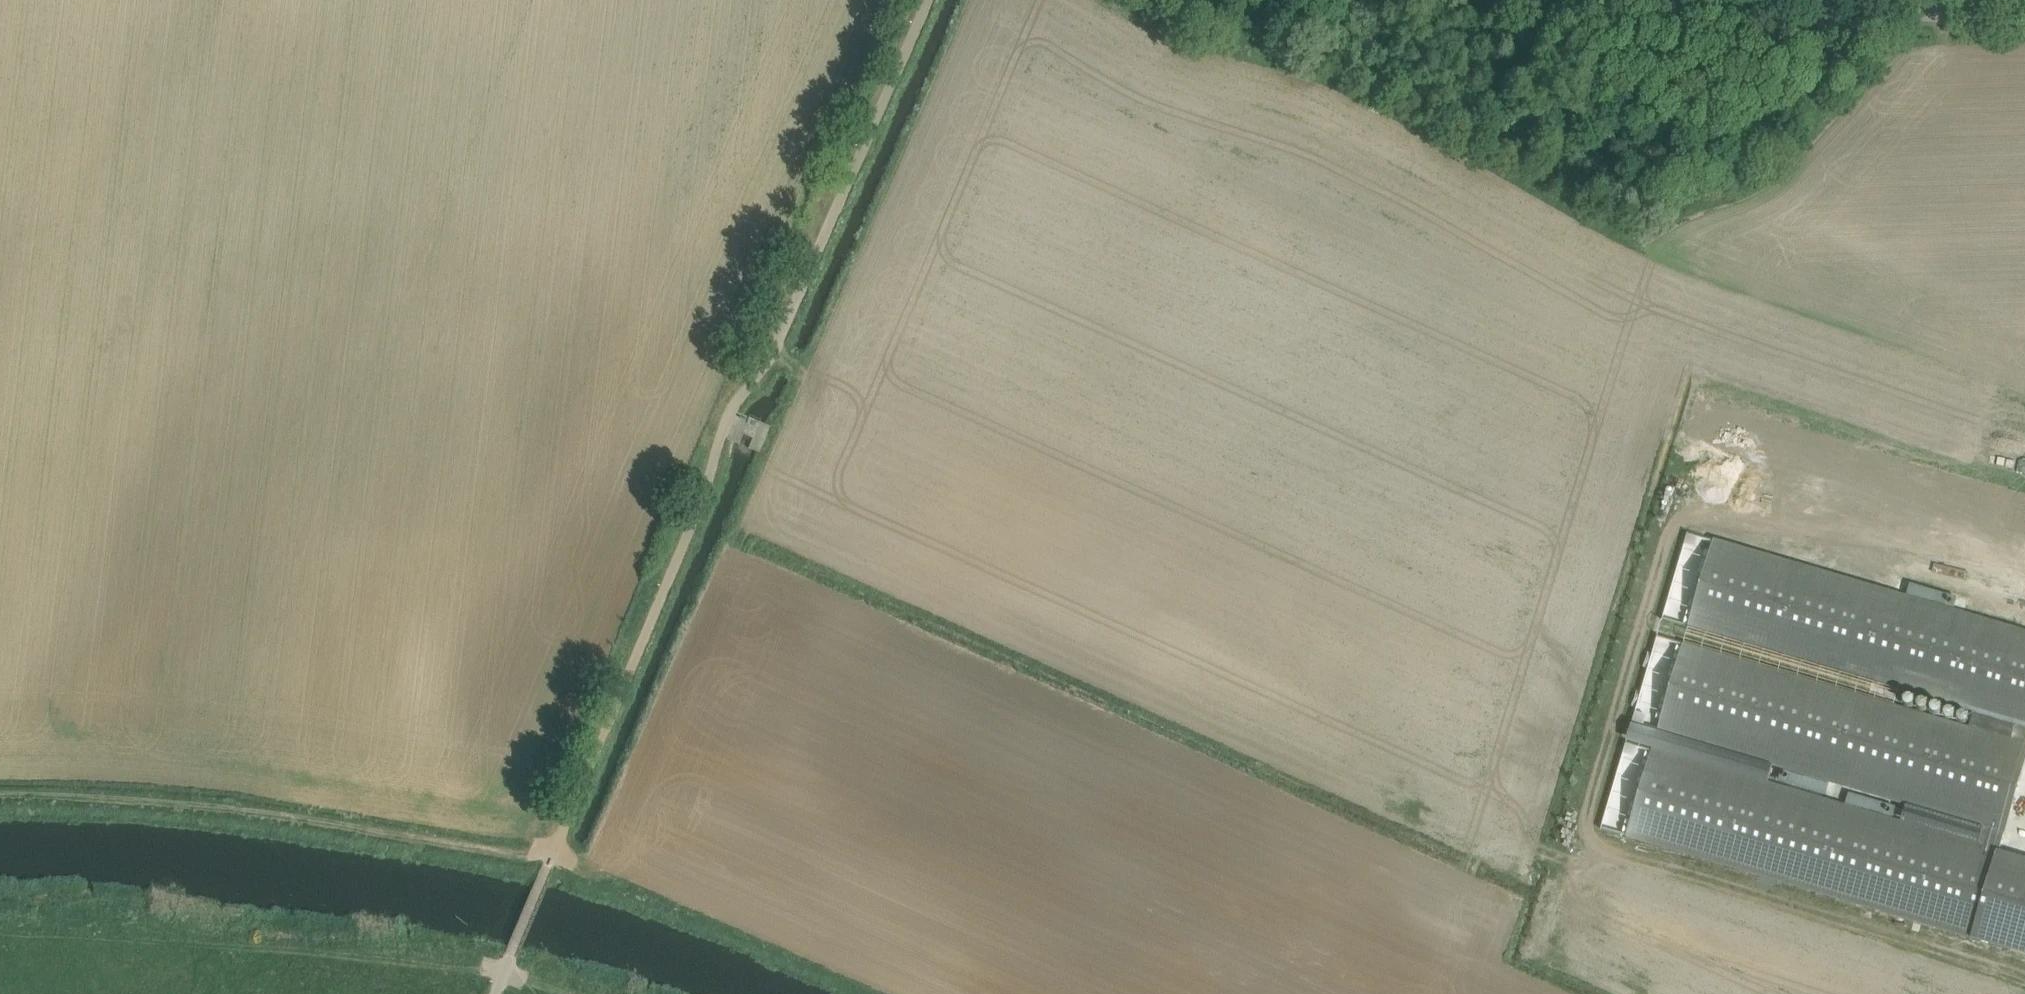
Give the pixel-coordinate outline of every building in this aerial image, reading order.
[(1688,533),(1663,620),(1974,712),(2014,723),(2009,739),(1658,636),(1632,723),(1984,827),(1979,846),(1627,742),(1601,829),(2024,954),(2024,860),(2000,852),(2024,765),(2024,632),(1688,533)]
